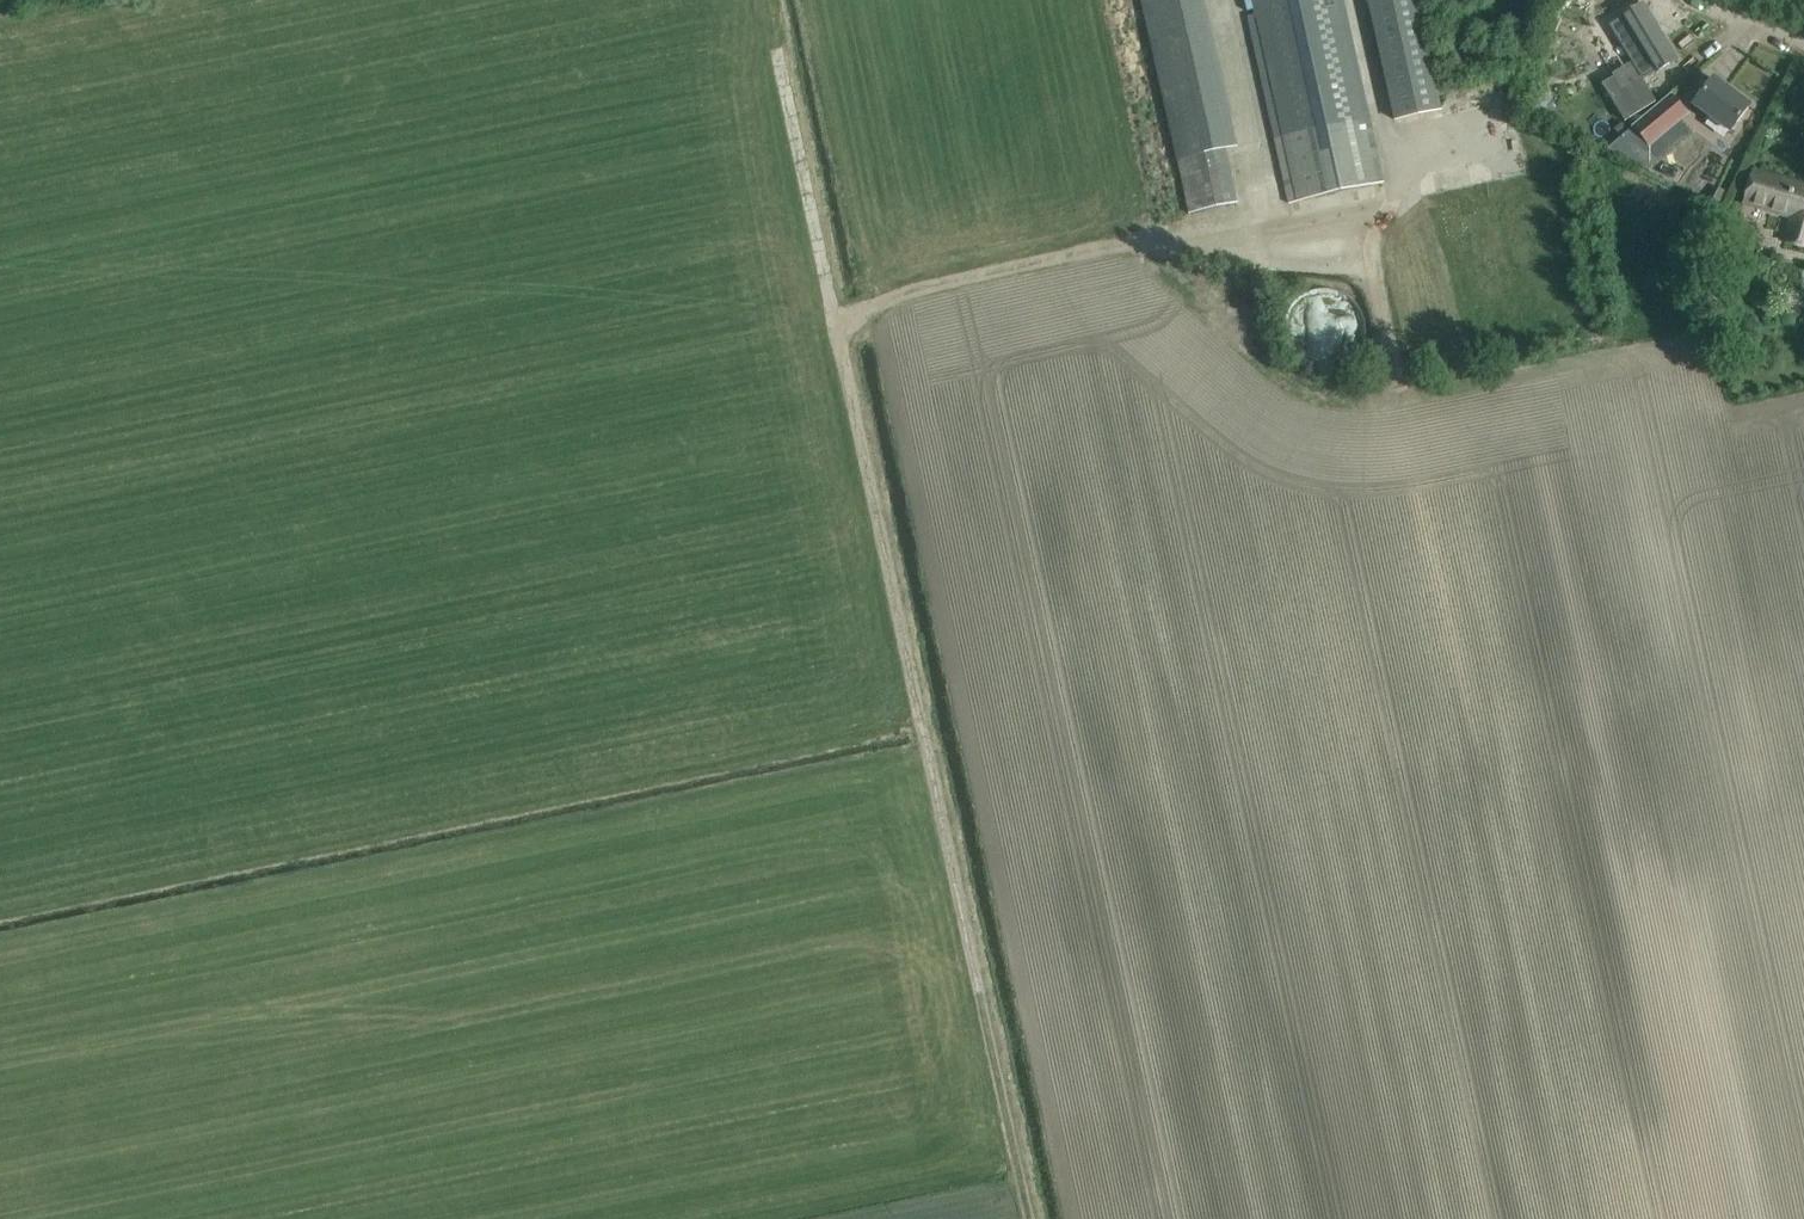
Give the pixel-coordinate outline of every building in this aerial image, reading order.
[(1191,214),(1237,204),(1225,150),(1235,148),(1203,0),(1143,0),(1191,214)] [(1257,14),(1248,16),(1289,203),(1384,183),(1345,9),(1343,0),(1254,0),(1257,14)] [(1417,0),(1368,0),(1395,119),(1441,109),(1417,0)] [(1652,63),(1657,72),(1677,59),(1643,5),(1623,17),(1615,5),(1602,13),(1608,22),(1604,24),(1612,35),(1626,27),(1635,41),(1624,48),(1636,67),(1646,61),(1648,65),(1652,63)] [(1626,122),(1657,101),(1645,82),(1626,95),(1613,77),(1601,85),(1626,122)] [(1715,79),(1700,98),(1695,105),(1731,132),(1750,106),(1715,79)] [(1546,99),(1537,95),(1532,108),(1545,112),(1547,106),(1546,99)] [(1669,98),(1633,129),(1648,147),(1685,116),(1669,98)] [(1622,123),(1615,129),(1621,137),(1628,130),(1622,123)] [(1791,217),(1785,240),(1803,246),(1803,184),(1754,169),(1744,203),(1791,217)]
